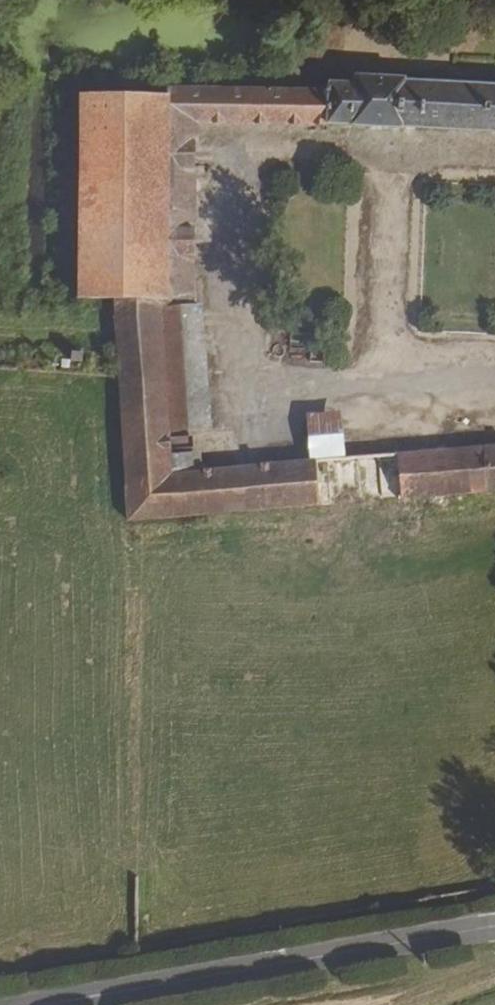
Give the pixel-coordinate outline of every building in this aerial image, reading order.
[(411,90),(411,84),(362,83),(361,90),(332,90),(331,97),(100,96),(97,297),(130,296),(132,342),(135,378),(144,519),(159,521),(494,490),(494,441),(215,469),(184,472),(182,451),(180,424),(175,377),(214,375),(208,304),(203,302),(208,123),(339,122),(344,128),(494,134),(494,90),(411,90)] [(217,423),(214,375),(175,377),(180,424),(217,423)] [(215,469),(213,449),(182,451),(184,472),(215,469)]
